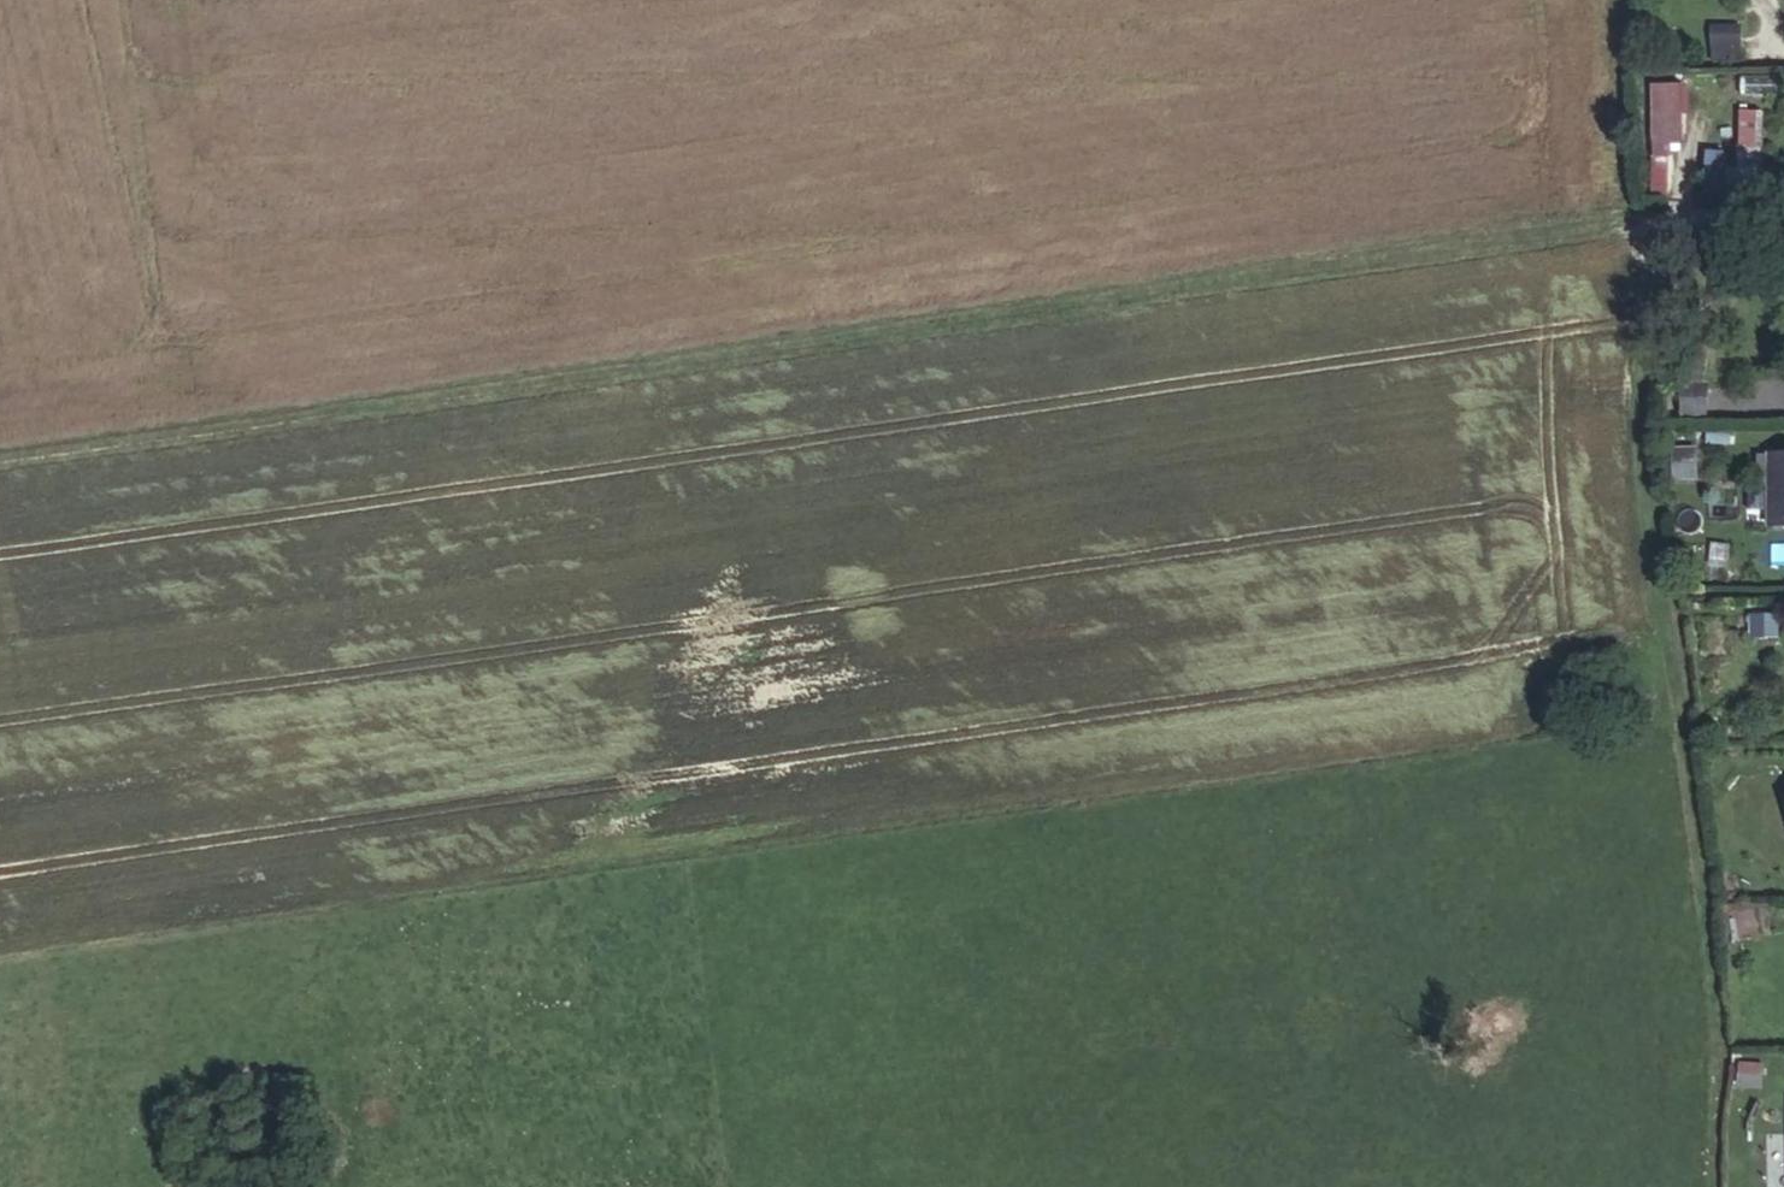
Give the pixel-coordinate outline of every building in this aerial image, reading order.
[(1709,9),(1710,43),(1741,42),(1740,9),(1709,9)] [(1656,135),(1679,136),(1682,77),(1659,76),(1656,135)] [(1702,145),(1700,186),(1719,188),(1722,146),(1702,145)] [(1713,395),(1689,396),(1690,424),(1714,423),(1713,395)] [(1709,483),(1707,455),(1684,457),(1685,484),(1709,483)] [(1750,460),(1752,530),(1783,529),(1783,459),(1750,460)]
